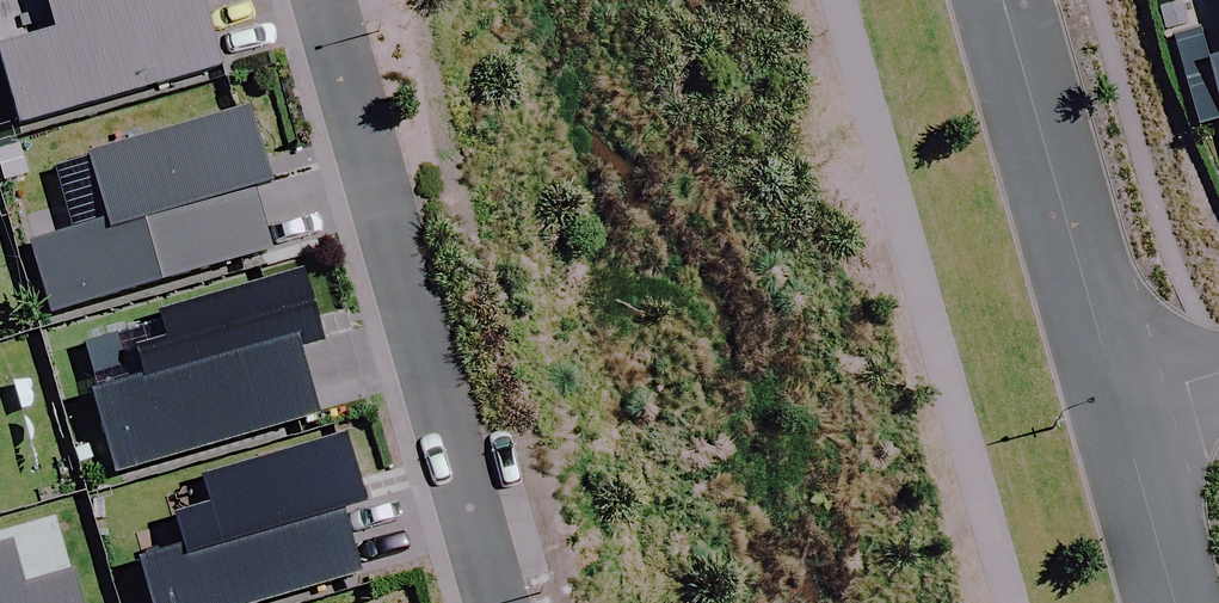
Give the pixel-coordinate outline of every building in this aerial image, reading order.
[(216,0),(48,0),(59,37),(0,55),(23,129),(225,69),(205,4),(217,1),(216,0)] [(1205,61),(1218,107),(1218,57),(1205,61)] [(269,182),(247,107),(54,165),(73,229),(26,243),(48,314),(268,249),(250,187),(269,182)] [(319,342),(298,273),(155,315),(163,342),(132,351),(140,379),(89,394),(112,473),(315,413),(296,349),(319,342)] [(148,602),(251,602),(356,572),(337,510),(362,503),(342,436),(199,479),(208,508),(174,518),(182,544),(135,558),(148,602)] [(0,544),(0,602),(79,602),(70,572),(19,588),(5,542),(0,544)]
